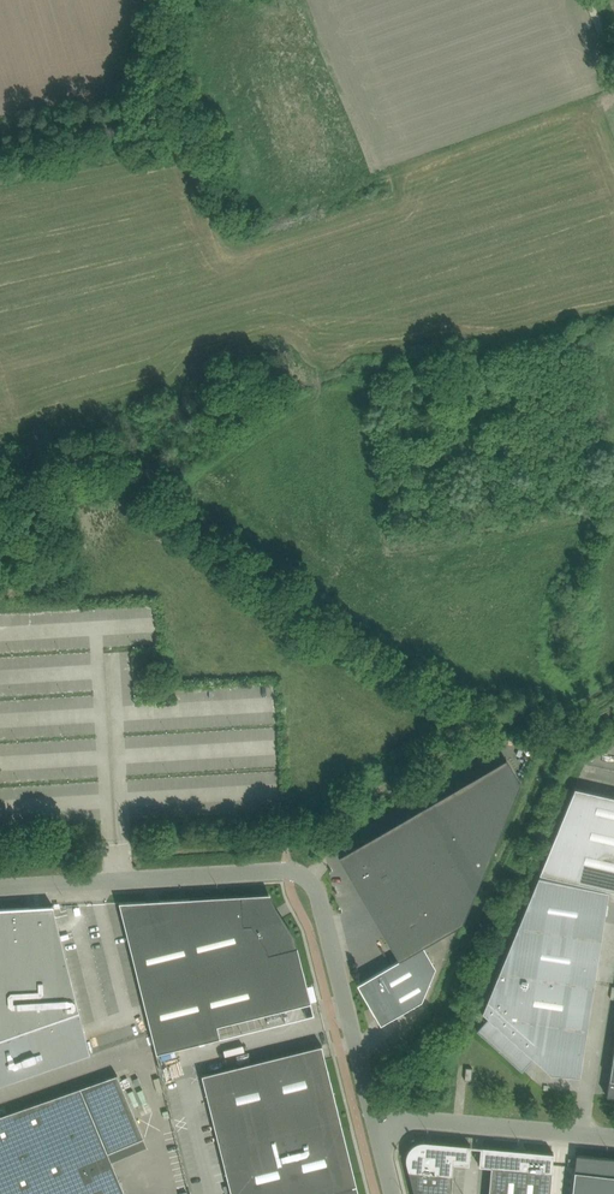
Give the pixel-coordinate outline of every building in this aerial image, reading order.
[(387,938),(399,959),(423,946),(423,945),(462,922),(511,804),(520,783),(506,758),(339,856),(363,898),(369,895),(392,935),(387,938)] [(575,788),(540,873),(613,890),(613,797),(575,788)] [(580,1076),(608,891),(538,876),(482,1012),(488,1017),(477,1029),(512,1061),(521,1069),(529,1061),(533,1057),(551,1073),(580,1076)] [(218,1025),(310,1002),(311,1002),(304,972),(300,973),(292,939),(290,935),(274,909),(272,905),(270,901),(268,897),(190,901),(190,898),(119,902),(157,1053),(221,1037),(218,1025)] [(90,1053),(86,1038),(83,1025),(80,1011),(53,905),(40,906),(35,906),(29,907),(0,908),(0,1085),(90,1053)] [(423,945),(423,946),(399,959),(358,984),(357,984),(381,1024),(422,1000),(436,967),(423,945)] [(227,1035),(263,1025),(261,1015),(224,1025),(227,1035)] [(339,1128),(342,1128),(342,1129),(343,1128),(325,1059),(288,1068),(285,1054),(202,1075),(232,1193),(355,1193),(339,1128)] [(129,1090),(138,1086),(131,1071),(123,1074),(129,1090)] [(108,1152),(144,1137),(117,1074),(81,1087),(0,1115),(0,1193),(126,1193),(108,1152)] [(407,1162),(415,1193),(454,1193),(457,1163),(469,1164),(471,1145),(425,1141),(424,1141),(422,1141),(421,1141),(419,1141),(418,1142),(416,1142),(415,1143),(414,1144),(412,1145),(411,1146),(410,1147),(409,1148),(408,1150),(408,1151),(407,1153),(407,1154),(406,1156),(406,1157),(406,1159),(406,1160),(407,1162)] [(554,1152),(481,1146),(479,1165),(491,1166),(489,1193),(550,1193),(554,1152)] [(576,1154),(572,1193),(613,1193),(613,1158),(576,1154)]
